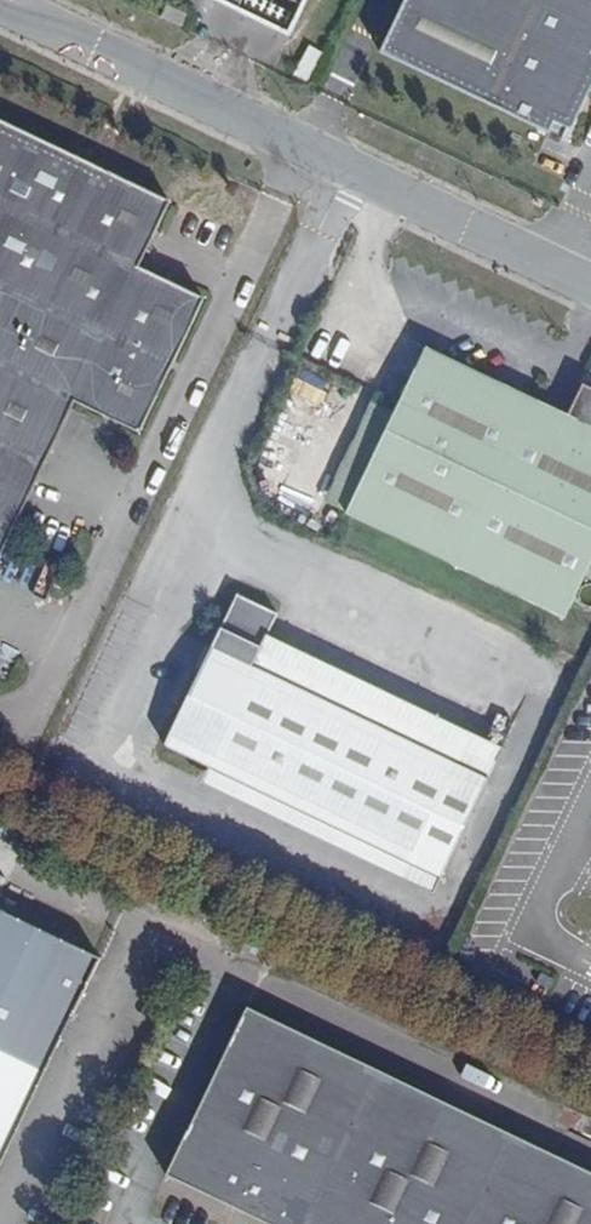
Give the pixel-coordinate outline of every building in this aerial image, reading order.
[(290,36),(307,0),(215,0),(290,36)] [(380,52),(549,131),(551,127),(565,133),(563,138),(567,140),(590,89),(590,0),(404,0),(380,52)] [(181,26),(186,15),(166,5),(161,17),(181,26)] [(0,120),(0,551),(71,401),(138,433),(203,297),(136,265),(168,199),(0,120)] [(551,127),(549,131),(546,138),(560,144),(563,138),(565,133),(551,127)] [(420,362),(389,424),(345,514),(565,619),(590,565),(590,390),(581,385),(561,429),(420,362)] [(366,413),(323,503),(345,514),(389,424),(366,413)] [(211,648),(165,747),(210,768),(408,863),(455,765),(252,668),(259,651),(276,614),(235,595),(211,648)] [(455,765),(463,749),(259,651),(252,668),(455,765)] [(408,863),(210,768),(202,785),(401,880),(408,863)] [(100,958),(0,911),(0,1167),(100,958)] [(247,1011),(165,1179),(261,1223),(590,1223),(590,1175),(247,1011)]
